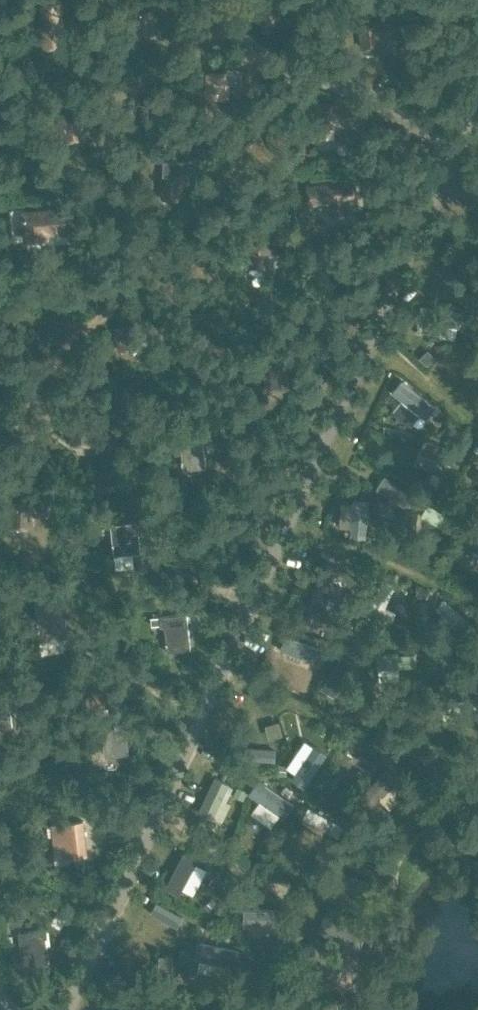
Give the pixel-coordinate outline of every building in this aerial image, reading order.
[(42,49),(65,46),(60,0),(37,0),(42,49)] [(133,11),(136,34),(171,30),(167,0),(148,0),(149,9),(133,11)] [(377,20),(359,22),(362,47),(386,45),(385,37),(409,35),(406,12),(377,15),(377,20)] [(208,70),(206,95),(226,97),(227,86),(235,87),(237,69),(228,68),(228,71),(208,70)] [(350,101),(316,101),(316,125),(352,125),(362,130),(369,115),(360,110),(350,110),(350,101)] [(82,112),(60,117),(65,141),(88,136),(84,120),(96,118),(93,106),(81,109),(82,112)] [(323,159),(322,171),(330,172),(331,160),(323,159)] [(163,174),(161,174),(161,199),(185,199),(185,182),(189,182),(189,160),(163,160),(163,174)] [(358,179),(308,184),(310,204),(328,203),(329,214),(351,212),(350,200),(360,199),(358,179)] [(74,232),(72,207),(22,209),(24,241),(39,240),(38,233),(74,232)] [(276,242),(249,241),(248,266),(271,267),(271,253),(276,253),(276,242)] [(421,305),(418,320),(461,327),(463,312),(421,305)] [(136,328),(141,327),(138,315),(128,316),(128,321),(113,325),(118,349),(140,343),(136,328)] [(428,350),(420,357),(427,364),(435,357),(428,350)] [(277,365),(263,367),(267,393),(290,389),(285,359),(276,360),(277,365)] [(402,379),(392,391),(427,418),(436,406),(402,379)] [(389,424),(387,433),(396,435),(398,427),(389,424)] [(194,442),(174,444),(175,454),(182,453),(183,468),(206,466),(204,437),(194,438),(194,442)] [(424,439),(419,452),(457,466),(461,452),(424,439)] [(382,474),(374,487),(386,494),(396,501),(406,507),(414,495),(382,474)] [(386,494),(381,501),(391,508),(396,501),(386,494)] [(351,535),(351,536),(366,537),(369,501),(354,500),(352,528),(351,535)] [(48,503),(10,501),(9,527),(33,528),(33,518),(48,518),(48,503)] [(426,502),(419,515),(450,533),(457,520),(426,502)] [(146,521),(111,524),(114,555),(141,552),(139,533),(147,532),(146,521)] [(463,545),(477,553),(477,537),(470,532),(463,545)] [(379,539),(376,546),(385,550),(388,542),(379,539)] [(322,562),(310,605),(326,609),(337,566),(322,562)] [(389,570),(386,575),(394,579),(396,573),(389,570)] [(383,579),(366,615),(378,621),(395,585),(383,579)] [(422,585),(416,596),(423,600),(429,589),(422,585)] [(52,600),(37,602),(41,639),(67,636),(62,597),(52,598),(52,600)] [(441,597),(433,608),(438,612),(446,619),(464,633),(472,622),(441,597)] [(438,612),(434,617),(442,623),(446,619),(438,612)] [(187,613),(160,616),(161,624),(161,626),(165,626),(168,651),(191,648),(187,613)] [(160,616),(152,617),(153,625),(161,624),(160,616)] [(343,623),(341,634),(349,636),(351,624),(343,623)] [(416,637),(411,646),(418,650),(423,642),(416,637)] [(365,642),(353,643),(354,653),(365,652),(365,642)] [(284,644),(280,657),(318,670),(322,657),(322,656),(284,644)] [(397,652),(377,653),(378,667),(379,667),(399,666),(417,665),(416,653),(397,654),(397,652)] [(340,654),(318,687),(332,695),(345,675),(350,668),(353,663),(340,654)] [(16,688),(8,689),(9,696),(17,695),(16,688)] [(18,706),(17,695),(0,697),(0,727),(12,725),(10,707),(18,706)] [(267,723),(270,737),(284,734),(281,720),(267,723)] [(128,736),(136,735),(134,721),(112,723),(112,727),(102,728),(105,756),(129,754),(128,736)] [(347,733),(343,744),(358,750),(369,755),(375,757),(379,746),(347,733)] [(314,744),(292,778),(305,786),(327,753),(314,744)] [(243,746),(242,758),(247,758),(274,761),(275,749),(243,746)] [(395,746),(389,752),(397,762),(404,756),(395,746)] [(373,759),(365,771),(372,776),(380,764),(373,759)] [(280,764),(279,774),(286,775),(287,765),(280,764)] [(386,769),(355,800),(366,811),(398,780),(386,769)] [(214,776),(197,812),(211,819),(228,783),(214,776)] [(260,780),(251,793),(285,817),(294,805),(294,804),(260,780)] [(287,785),(283,791),(290,796),(294,790),(287,785)] [(236,795),(245,799),(248,792),(239,787),(236,795)] [(469,837),(477,839),(477,796),(469,837)] [(309,807),(303,817),(338,837),(344,826),(309,807)] [(84,820),(52,824),(55,844),(63,843),(65,857),(88,854),(84,820)] [(185,853),(167,887),(180,894),(199,860),(185,853)] [(292,863),(288,871),(297,876),(301,869),(292,863)] [(213,898),(205,904),(210,910),(217,903),(213,898)] [(156,902),(150,912),(176,927),(182,916),(156,902)] [(327,907),(315,931),(355,950),(366,927),(327,907)] [(242,909),(242,923),(280,924),(280,910),(242,909)] [(47,929),(19,933),(24,966),(50,963),(46,938),(48,938),(47,929)] [(314,937),(298,957),(333,984),(349,963),(314,937)] [(196,942),(193,957),(237,966),(240,950),(196,942)] [(180,966),(175,977),(184,980),(188,969),(180,966)]
